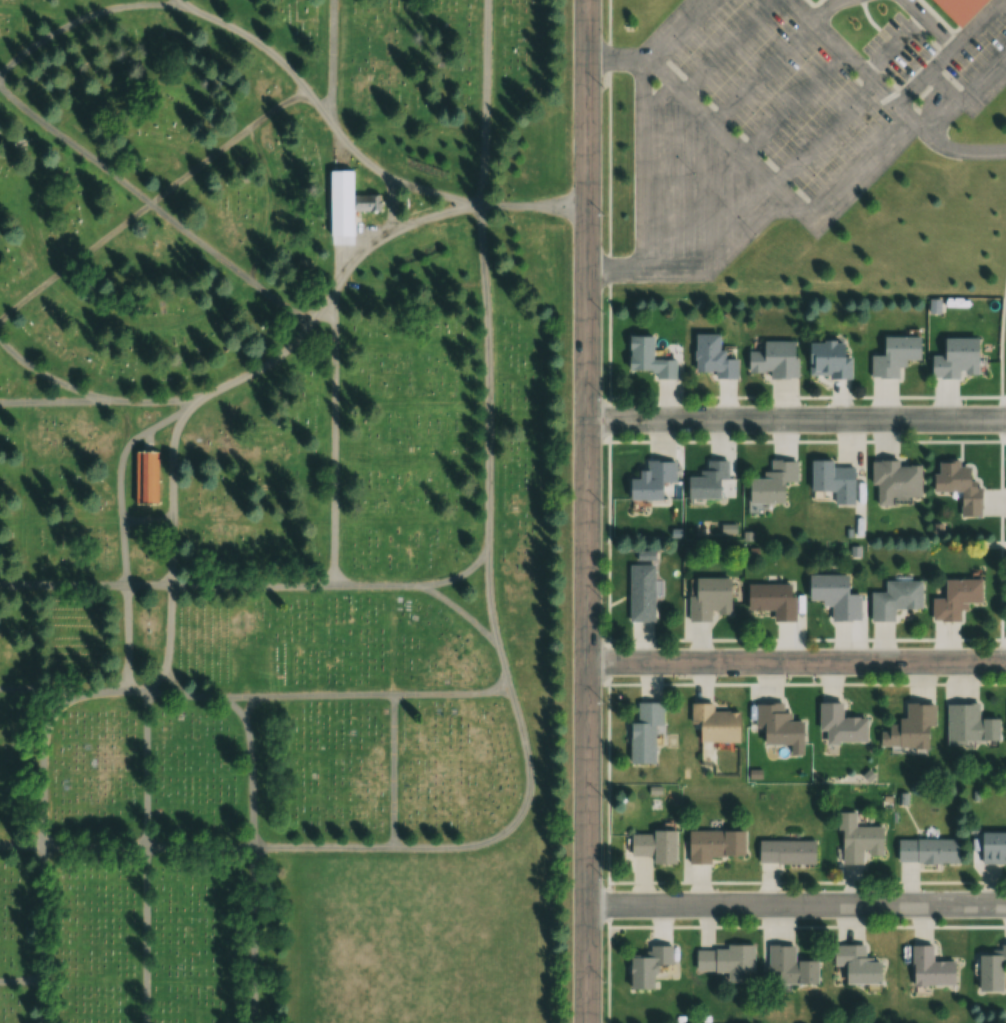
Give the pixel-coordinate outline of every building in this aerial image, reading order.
[(952,34),(986,0),(918,0),(952,34)] [(329,170),(328,218),(351,218),(351,211),(351,194),(351,170),(329,170)] [(380,194),(380,211),(351,211),(351,194),(380,194)] [(692,372),(713,372),(713,378),(736,378),(736,358),(722,358),(722,350),(717,350),(717,334),(692,334),(692,372)] [(674,359),(650,358),(650,335),(625,335),(625,370),(652,370),(652,378),(674,378),(674,359)] [(918,361),(918,336),(881,336),(881,355),(869,355),(869,377),(897,377),(897,361),(918,361)] [(941,337),(940,355),(930,354),(929,375),(975,377),(976,338),(941,337)] [(796,340),(761,340),(761,351),(746,351),(746,373),(767,373),(767,378),(796,378),(796,340)] [(849,377),(849,355),(842,355),(842,340),(805,340),(805,377),(849,377)] [(135,450),(135,505),(158,505),(157,450),(135,450)] [(809,491),(832,491),(832,504),(853,505),(853,467),(830,467),(830,459),(810,459),(809,491)] [(726,479),(726,460),(706,460),(706,470),(698,470),(698,477),(685,477),(685,499),(717,499),(716,479),(726,479)] [(781,503),(782,481),(796,481),(796,461),(767,460),(767,478),(747,478),(746,503),(781,503)] [(870,486),(874,486),(875,506),(891,506),(891,496),(919,496),(919,465),(898,465),(898,460),(870,460),(870,486)] [(661,499),(660,483),(674,483),(674,461),(645,461),(645,471),(636,471),(636,480),(626,480),(626,500),(661,499)] [(936,461),(936,472),(931,472),(931,491),(959,491),(959,516),(980,516),(980,480),(969,480),(969,466),(958,466),(958,461),(936,461)] [(680,498),(680,489),(668,490),(669,499),(680,498)] [(647,570),(647,627),(622,626),(622,570),(647,570)] [(805,575),(806,601),(820,601),(820,606),(830,606),(830,620),(860,619),(860,593),(845,593),(845,574),(805,575)] [(709,621),(709,612),(728,612),(728,578),(691,578),(691,596),(687,596),(686,621),(709,621)] [(961,621),(961,602),(979,602),(979,579),(943,579),(943,598),(931,598),(931,621),(961,621)] [(920,608),(920,581),(884,581),(884,592),(869,592),(869,620),(893,620),(893,607),(920,608)] [(772,621),(794,621),(794,584),(745,584),(745,610),(772,610),(772,621)] [(653,724),(662,725),(662,702),(637,702),(636,721),(628,721),(628,763),(653,763),(653,724)] [(817,731),(823,731),(824,744),(865,743),(865,717),(841,717),(841,702),(817,702),(817,731)] [(737,711),(711,711),(711,703),(689,703),(689,725),(697,725),(697,741),(738,741),(737,711)] [(783,703),(756,704),(757,745),(787,744),(788,755),(801,754),(800,720),(789,721),(789,712),(783,712),(783,703)] [(925,748),(925,726),(934,726),(934,703),(905,703),(905,719),(897,718),(897,727),(878,727),(878,747),(925,748)] [(945,703),(945,744),(997,744),(996,718),(977,718),(977,703),(945,703)] [(881,826),(855,826),(855,812),(838,812),(838,863),(862,863),(862,854),(882,854),(881,826)] [(630,855),(652,855),(652,863),(674,863),(674,831),(630,831),(630,855)] [(709,863),(709,856),(742,856),(742,831),(687,831),(687,863),(709,863)] [(979,832),(979,862),(1005,862),(1005,832),(979,832)] [(896,839),(896,862),(957,862),(957,839),(896,839)] [(807,847),(807,870),(753,869),(753,846),(807,847)] [(843,985),(879,984),(878,956),(865,957),(865,944),(832,945),(832,966),(843,966),(843,985)] [(627,957),(627,989),(653,989),(653,964),(671,964),(671,945),(649,945),(649,957),(627,957)] [(725,983),(742,983),(742,973),(752,973),(752,945),(694,946),(695,972),(725,971),(725,983)] [(911,984),(954,984),(954,960),(931,961),(931,945),(910,945),(911,984)] [(977,990),(1000,991),(1000,964),(1005,964),(1005,945),(1000,945),(1000,955),(978,955),(977,990)] [(816,960),(794,960),(794,946),(767,946),(767,972),(775,972),(775,984),(816,984),(816,960)]
